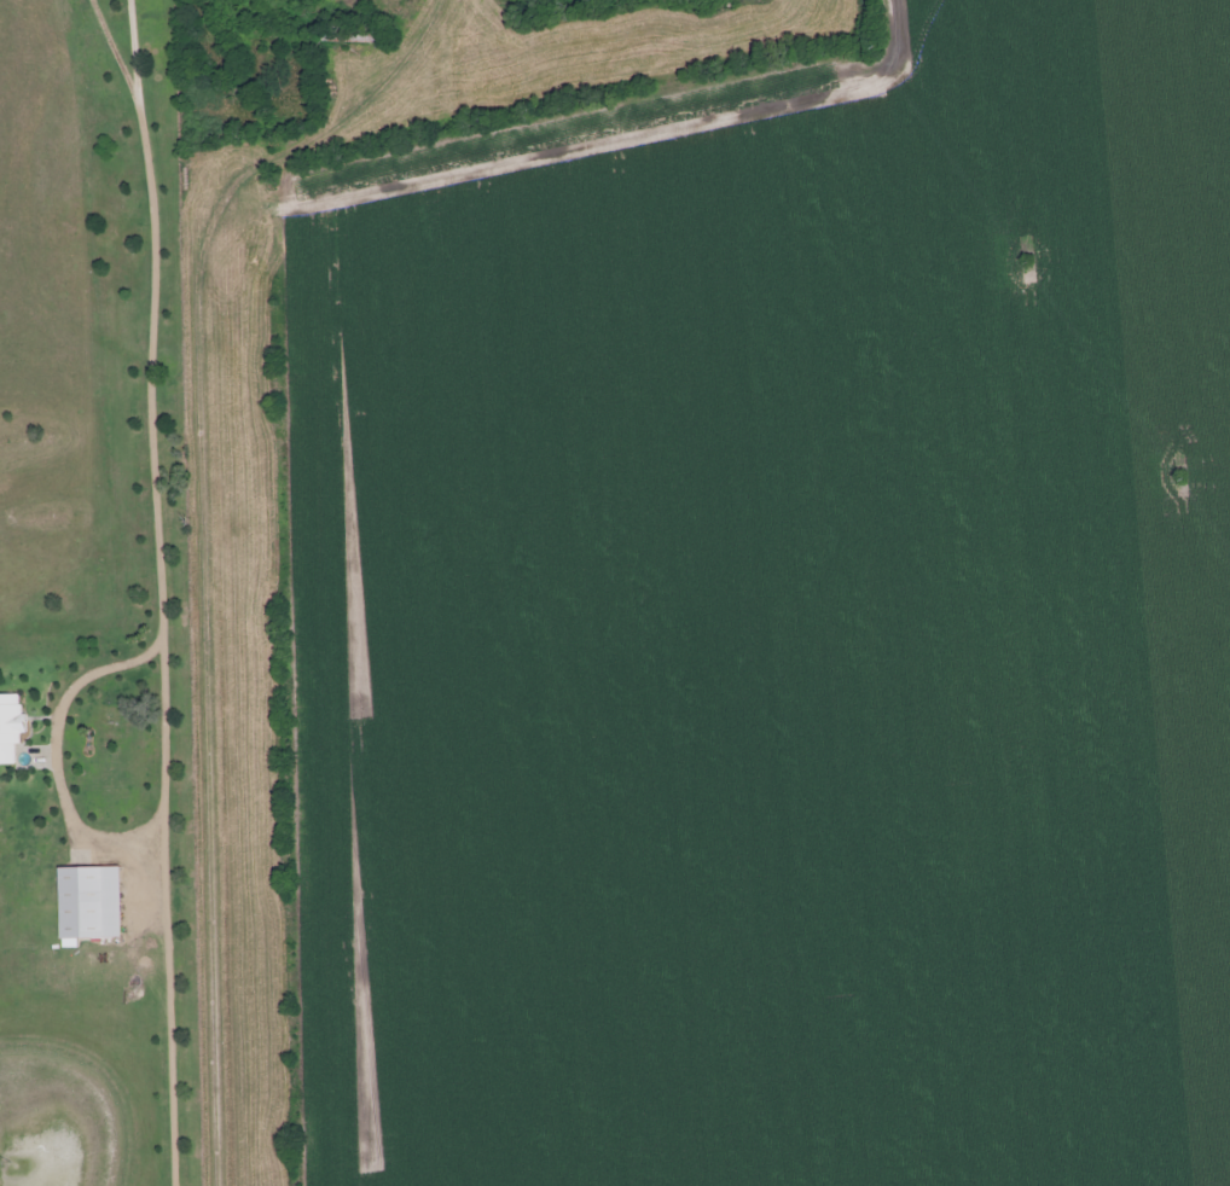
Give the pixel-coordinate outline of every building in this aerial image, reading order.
[(18,692),(0,693),(0,763),(12,763),(11,732),(18,732),(18,692)] [(56,937),(117,937),(117,865),(56,866),(56,937)]
